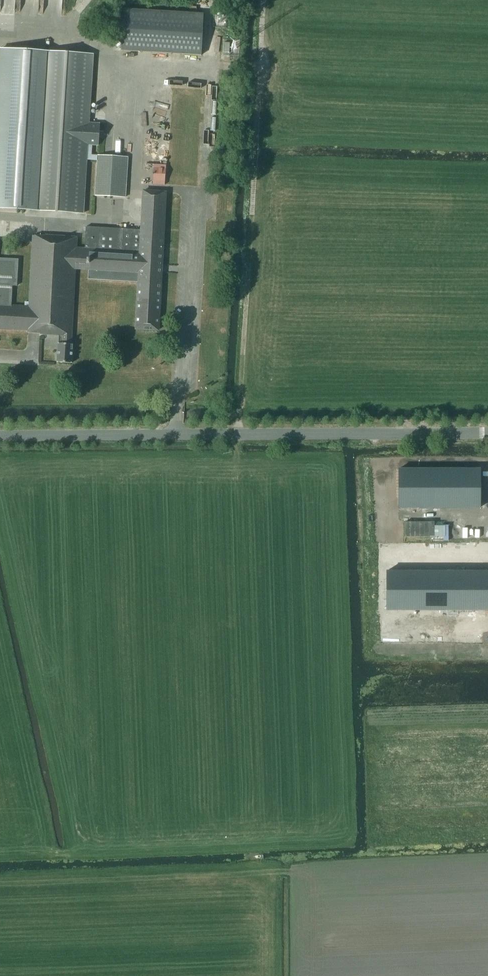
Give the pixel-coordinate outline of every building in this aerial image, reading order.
[(200,56),(202,15),(122,11),(120,53),(200,56)] [(99,138),(103,138),(104,131),(99,131),(100,123),(89,123),(93,54),(1,48),(0,69),(0,208),(83,213),(88,145),(98,145),(99,138)] [(128,157),(98,155),(95,195),(125,197),(128,157)] [(138,283),(135,326),(135,330),(158,331),(158,326),(165,193),(143,192),(141,230),(87,227),(86,249),(77,248),(73,270),(87,271),(87,280),(138,283)] [(27,331),(27,333),(38,333),(38,335),(61,336),(61,345),(56,344),(55,363),(70,364),(71,345),(69,345),(70,326),(73,270),(77,248),(78,237),(46,235),(46,237),(33,237),(29,307),(10,306),(11,286),(16,286),(17,259),(0,258),(0,330),(27,331)] [(399,470),(399,500),(410,500),(410,510),(480,510),(480,470),(399,470)] [(405,521),(405,536),(434,536),(434,521),(405,521)] [(387,600),(387,610),(447,610),(468,610),(487,610),(487,571),(387,571),(387,580),(387,600)]
